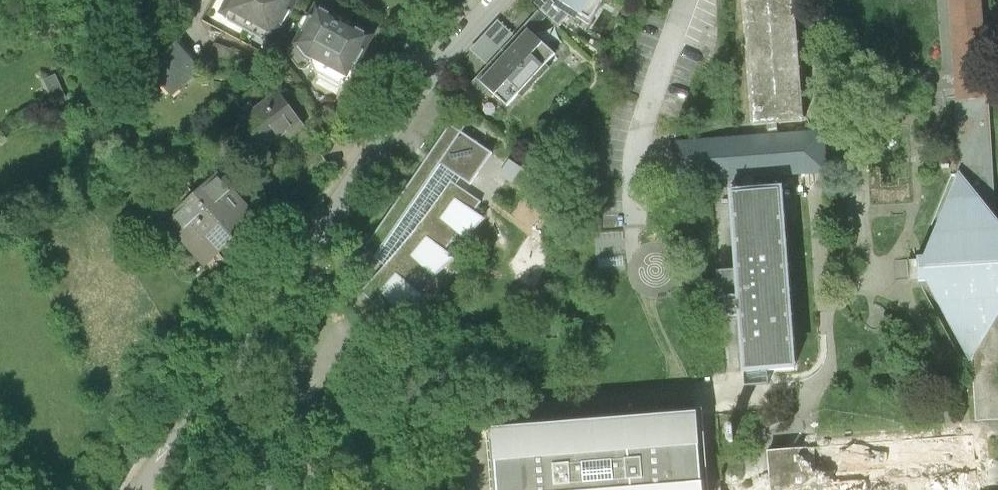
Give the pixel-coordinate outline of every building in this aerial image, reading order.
[(191,0),(142,0),(166,26),(193,2),(191,0)] [(223,9),(277,39),(298,0),(227,0),(223,9)] [(609,0),(554,0),(593,25),(609,0)] [(755,127),(803,124),(798,46),(794,0),(746,0),(755,127)] [(961,100),(987,98),(986,88),(980,0),(953,0),(961,100)] [(375,35),(319,4),(298,43),(309,57),(350,80),(375,35)] [(539,11),(524,28),(531,34),(546,18),(539,11)] [(471,50),(488,66),(500,54),(516,37),(498,20),(471,50)] [(555,56),(531,34),(524,28),(516,37),(500,54),(531,81),(555,56)] [(201,71),(177,42),(135,78),(148,94),(162,82),(172,95),(201,71)] [(233,49),(214,43),(204,62),(229,65),(233,49)] [(488,66),(477,79),(487,89),(507,107),(531,81),(500,54),(488,66)] [(56,75),(43,81),(48,94),(52,92),(56,102),(66,98),(56,75)] [(474,103),(487,89),(477,79),(464,93),(474,103)] [(315,123),(289,88),(253,114),(275,143),(298,126),(303,132),(315,123)] [(961,100),(967,182),(996,218),(987,98),(961,100)] [(493,151),(450,122),(367,247),(386,266),(362,291),(390,315),(397,308),(403,315),(427,297),(415,287),(429,270),(435,278),(457,259),(446,250),(459,232),(464,237),(485,219),(474,211),(481,201),(456,184),(461,177),(471,183),(493,151)] [(564,134),(555,127),(546,138),(555,145),(564,134)] [(824,133),(676,144),(679,186),(827,175),(825,153),(824,133)] [(532,164),(521,157),(513,168),(524,176),(532,164)] [(959,172),(924,256),(917,256),(918,270),(919,283),(928,283),(971,361),(997,321),(997,221),(996,218),(967,182),(959,172)] [(148,204),(166,224),(193,200),(186,192),(188,190),(177,178),(148,204)] [(166,224),(205,268),(257,222),(218,178),(193,200),(166,224)] [(789,281),(782,187),(732,191),(739,283),(746,379),(796,375),(789,281)] [(971,361),(974,391),(977,421),(997,421),(997,321),(971,361)] [(702,413),(493,430),(497,489),(709,489),(708,483),(702,417),(702,413)] [(766,445),(769,489),(979,489),(976,433),(766,445)]
